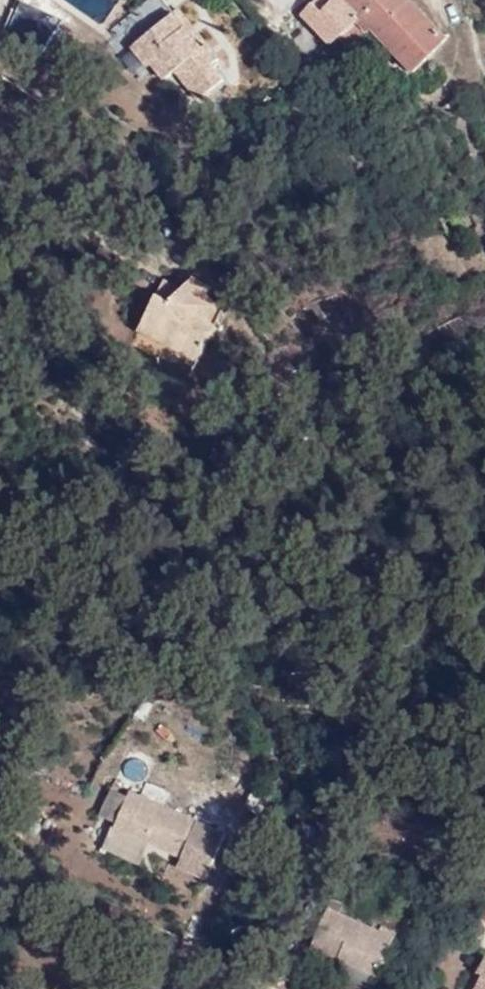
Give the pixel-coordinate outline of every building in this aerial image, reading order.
[(298,0),(283,0),(280,2),(291,17),(303,7),(298,0)] [(387,0),(341,0),(329,12),(320,6),(307,18),(338,47),(339,49),(345,43),(367,21),(387,0)] [(420,0),(387,0),(367,21),(379,33),(418,70),(455,33),(420,0)] [(175,15),(199,45),(204,41),(179,10),(175,14),(175,15)] [(175,15),(134,48),(150,68),(154,65),(166,81),(177,73),(200,102),(225,82),(213,67),(220,62),(208,47),(204,51),(199,45),(175,15)] [(379,33),(367,21),(345,43),(356,53),(379,33)] [(211,288),(194,278),(181,290),(175,296),(171,292),(162,286),(138,332),(198,362),(207,345),(195,333),(220,309),(211,299),(207,295),(211,288)] [(171,292),(175,296),(181,290),(165,280),(162,286),(171,292)] [(215,290),(211,288),(207,295),(211,299),(215,290)] [(224,312),(220,309),(195,333),(207,345),(224,312)] [(143,784),(149,754),(128,750),(122,780),(143,784)] [(99,816),(117,824),(125,806),(129,797),(111,788),(99,816)] [(178,867),(206,879),(225,835),(130,794),(129,797),(125,806),(115,829),(182,859),(178,867)] [(345,906),(333,901),(329,911),(328,910),(311,948),(377,978),(394,940),(341,916),(345,906)] [(477,975),(482,977),(475,988),(484,988),(484,959),(477,975)] [(340,961),(334,975),(367,988),(372,988),(377,978),(340,961)]
